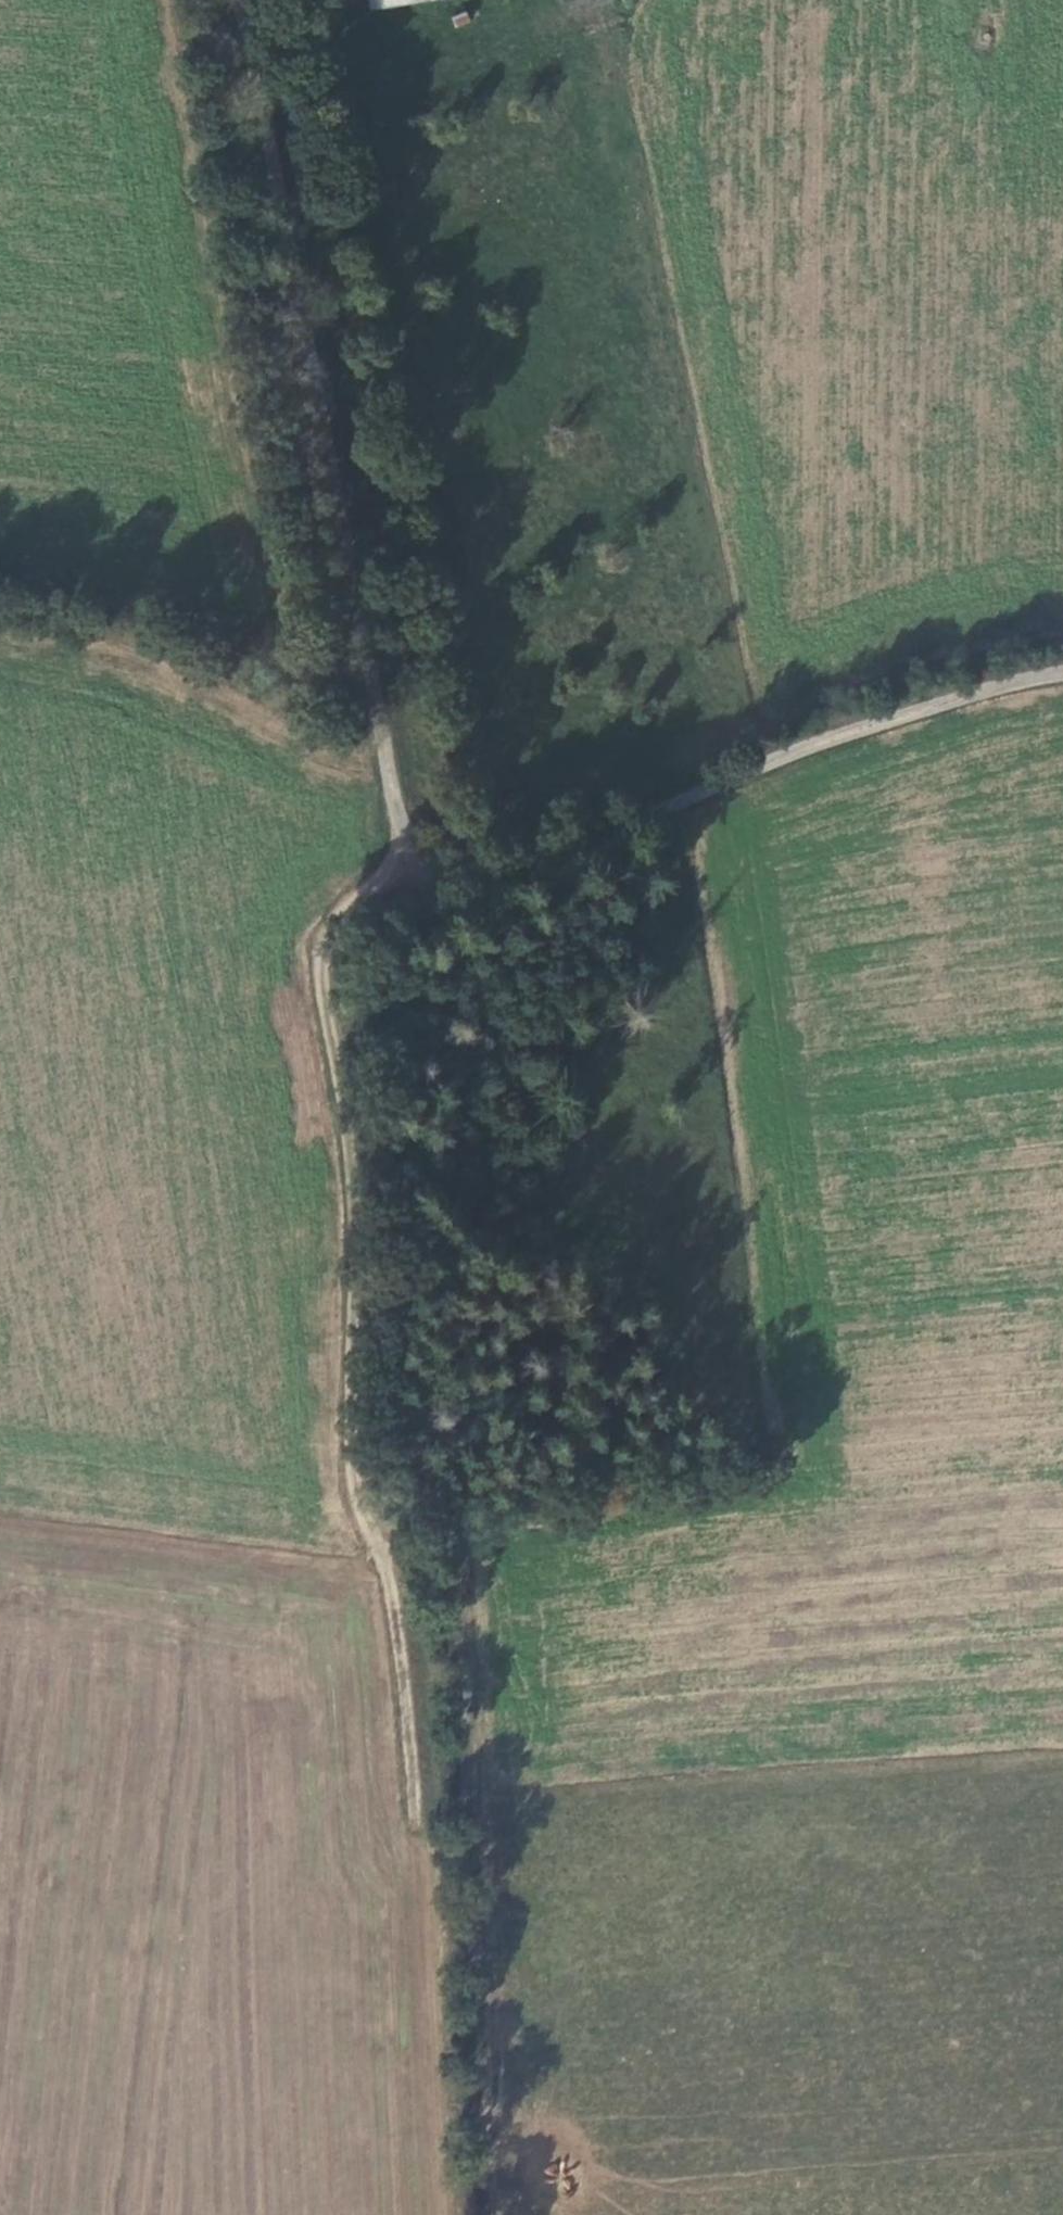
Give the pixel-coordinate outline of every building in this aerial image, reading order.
[(407,0),(325,0),(327,31),(408,27),(407,0)] [(408,27),(490,22),(489,0),(407,0),(408,27)]
